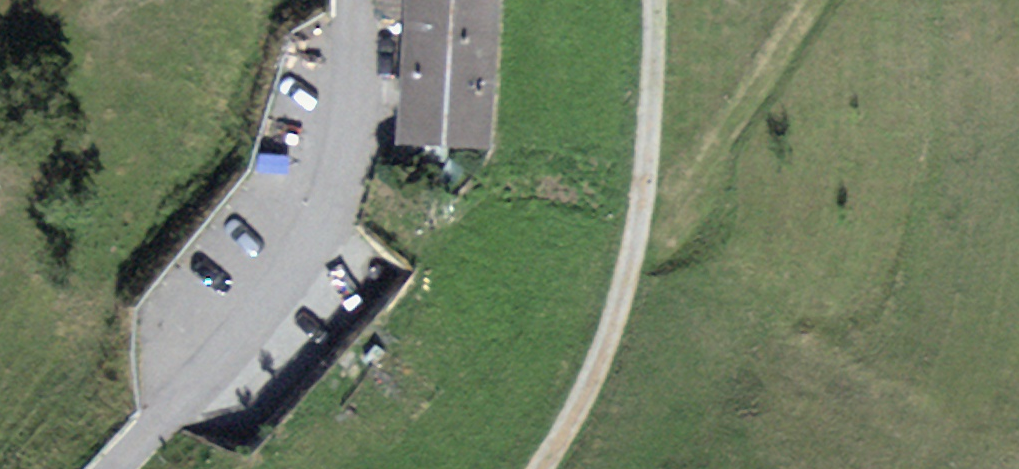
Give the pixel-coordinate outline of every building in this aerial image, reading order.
[(402,138),(489,143),(498,0),(411,0),(402,138)]
